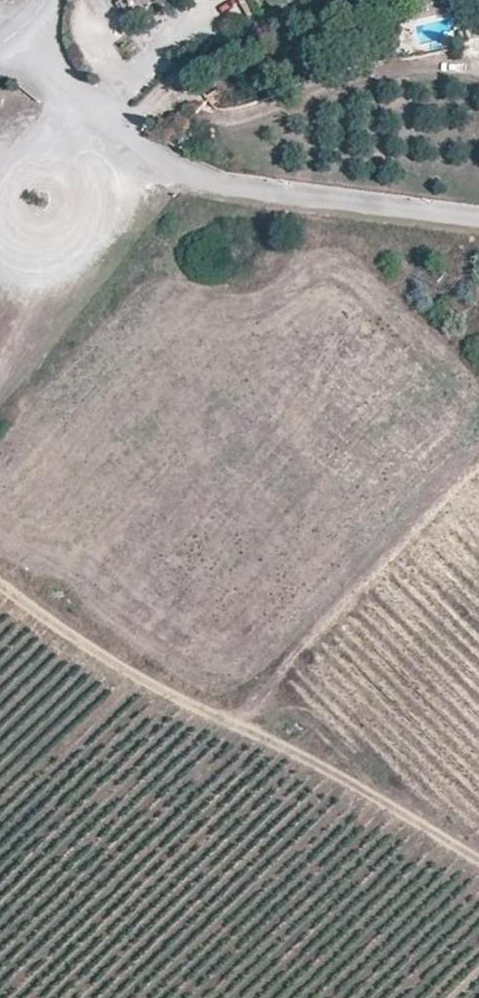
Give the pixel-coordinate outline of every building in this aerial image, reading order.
[(132,0),(124,0),(134,16),(140,13),(132,0)] [(140,13),(160,0),(132,0),(140,13)]
